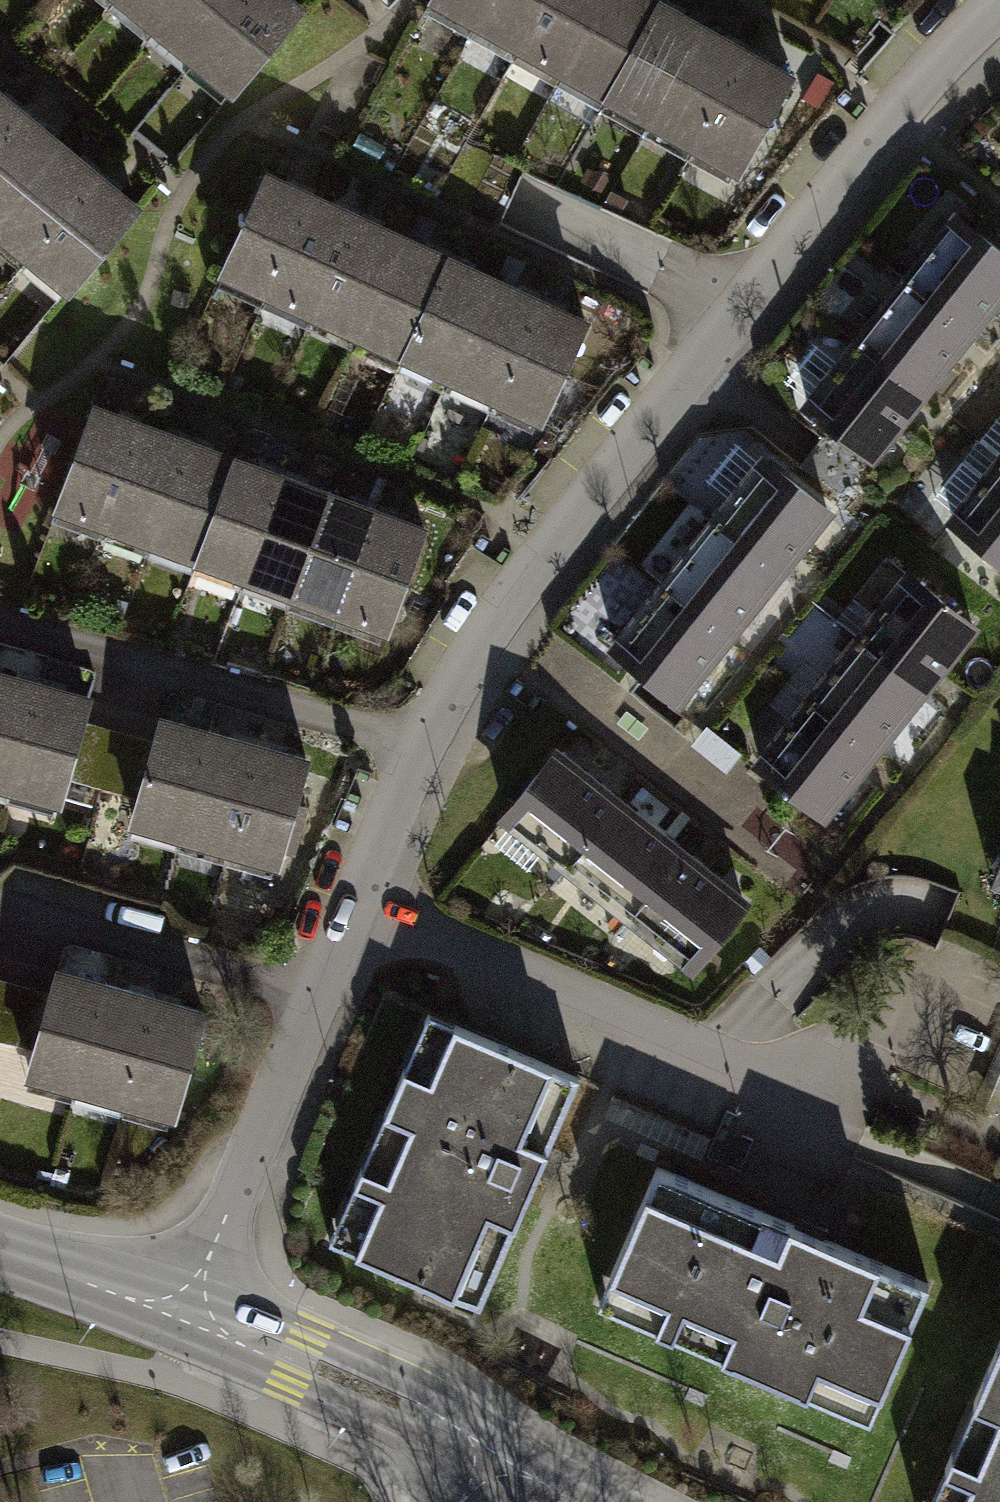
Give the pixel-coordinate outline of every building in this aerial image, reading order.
[(218,103),(293,17),(274,0),(101,0),(218,103)] [(421,7),(728,177),(787,70),(660,0),(425,0),(421,7)] [(0,86),(0,243),(82,307),(159,207),(0,86)] [(267,170),(219,275),(535,419),(583,315),(267,170)] [(821,455),(856,485),(999,321),(999,247),(951,204),(790,388),(840,432),(821,455)] [(99,394),(52,514),(374,638),(420,518),(99,394)] [(668,626),(650,649),(706,694),(861,502),(776,434),(640,603),(668,626)] [(941,514),(999,562),(999,442),(941,514)] [(795,772),(842,812),(999,629),(999,603),(930,543),(786,711),(821,741),(795,772)] [(0,671),(0,785),(65,802),(94,696),(0,671)] [(305,766),(162,719),(131,810),(274,858),(305,766)] [(778,878),(585,726),(532,793),(725,945),(778,878)] [(214,1008),(62,962),(21,1096),(173,1143),(214,1008)] [(586,1077),(418,1003),(316,1234),(484,1308),(586,1077)] [(945,1286),(670,1161),(612,1288),(887,1413),(945,1286)] [(925,1501),(999,1501),(999,1340),(925,1501)]
